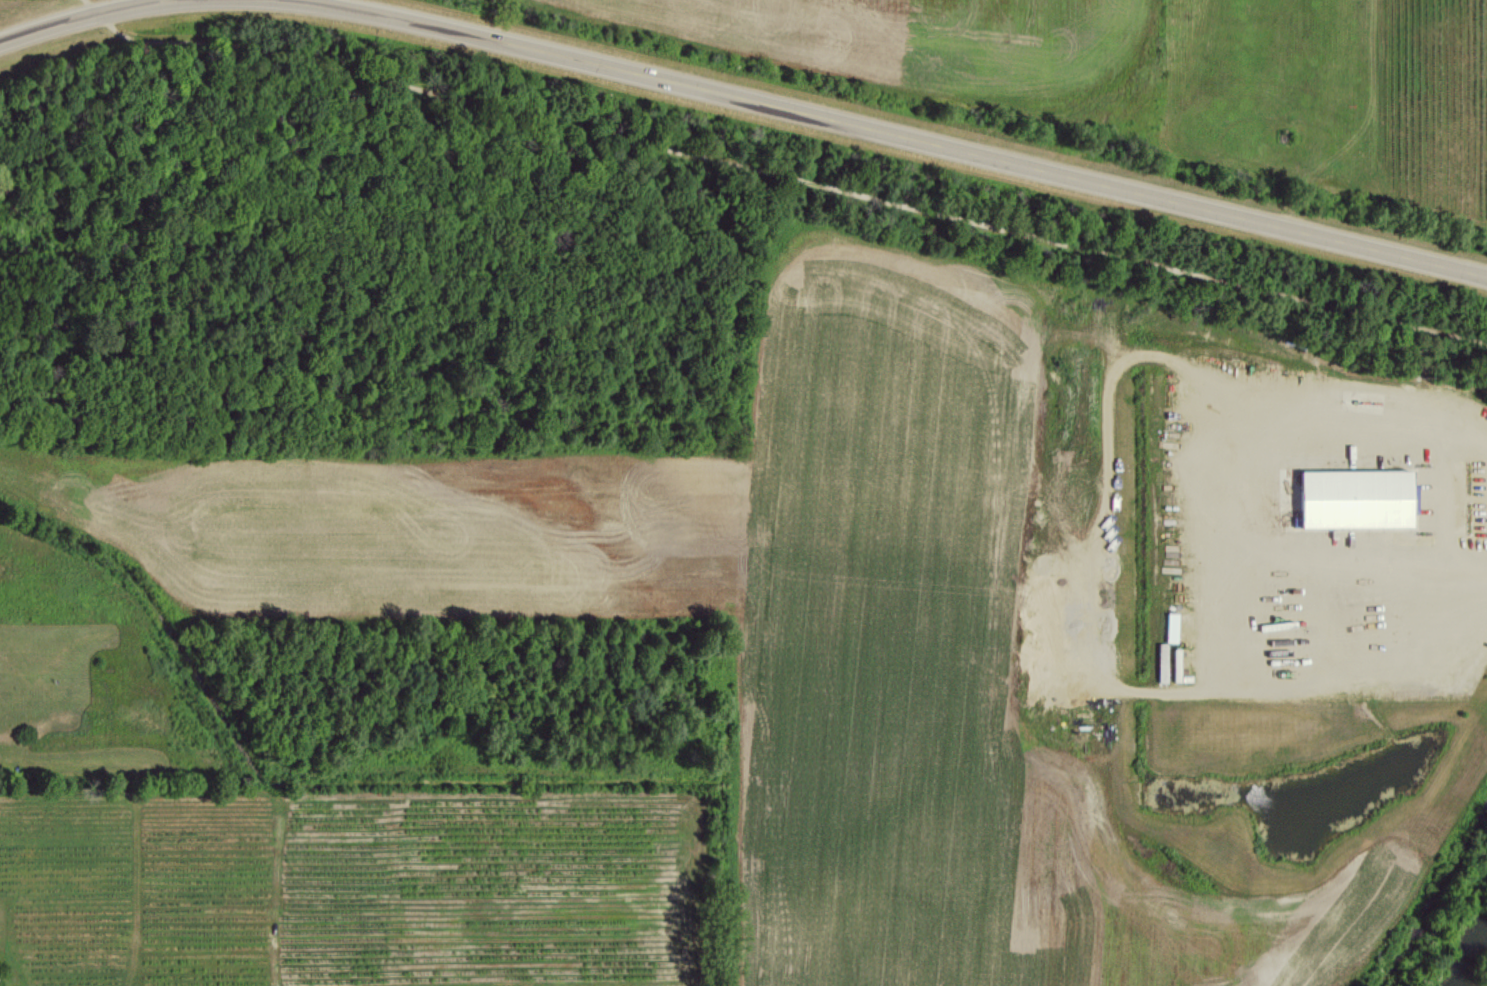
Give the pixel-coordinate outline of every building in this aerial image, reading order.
[(1410,526),(1410,514),(1418,514),(1418,483),(1410,483),(1410,470),(1299,470),(1299,527),(1410,526)] [(1177,612),(1166,612),(1165,642),(1176,642),(1177,612)]
